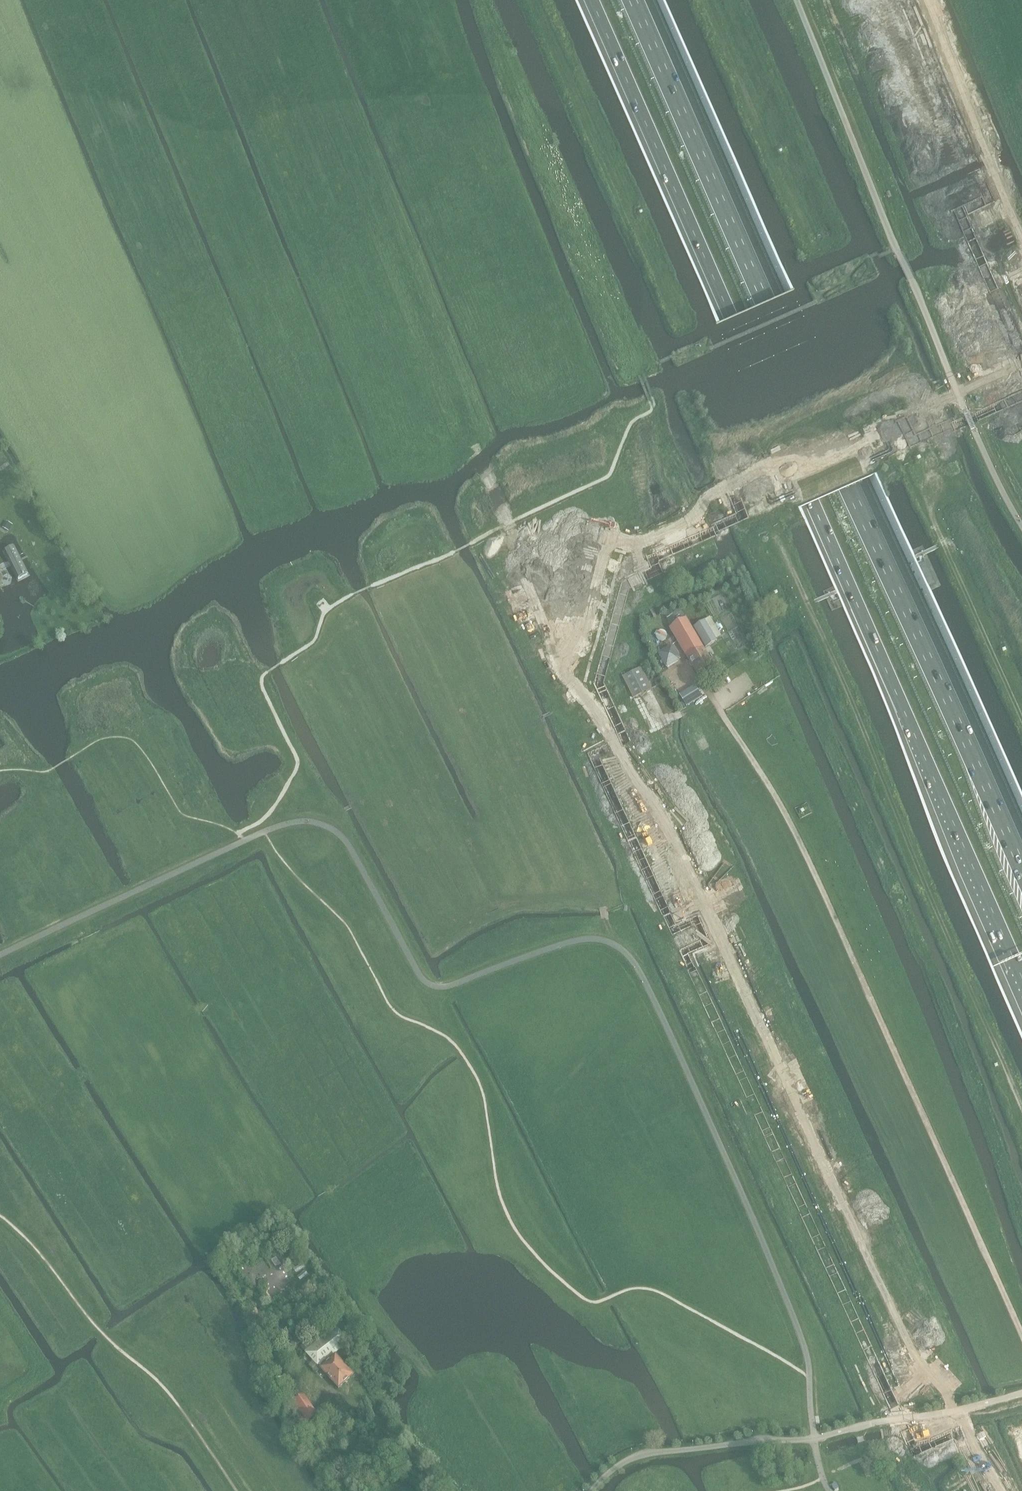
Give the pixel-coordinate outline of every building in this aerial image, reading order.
[(873,478),(914,568),(964,678),(1018,800),(1021,808),(1021,803),(1020,799),(966,677),(914,562),(879,488),(874,477),(795,511),(801,524),(833,597),(883,710),(896,745),(912,788),(927,829),(940,864),(962,915),(978,950),(996,992),(1021,1051),(1021,1046),(998,992),(980,949),(964,914),(942,864),(929,828),(914,787),(898,745),(885,710),(838,602),(798,511),(804,509),(814,504),(823,500),(840,493),(853,487),(873,478)] [(7,522),(3,528),(8,531),(12,526),(7,522)] [(3,552),(18,582),(31,575),(15,545),(3,552)] [(921,553),(913,558),(930,596),(941,592),(921,553)] [(689,662),(691,666),(692,666),(699,676),(714,667),(703,649),(704,649),(686,618),(669,628),(687,658),(690,662),(689,662)] [(693,627),(705,648),(716,639),(704,620),(693,627)] [(667,667),(681,660),(674,644),(659,651),(667,667)] [(641,668),(623,677),(633,698),(651,689),(652,688),(641,668)] [(696,685),(680,695),(687,706),(703,697),(696,685)] [(324,1361),(349,1342),(337,1327),(305,1352),(313,1362),(309,1365),(316,1372),(320,1369),(338,1389),(353,1375),(335,1355),(326,1363),(324,1361)] [(282,1361),(271,1363),(274,1374),(284,1371),(282,1361)] [(308,1422),(318,1415),(303,1394),(293,1400),(308,1422)]
